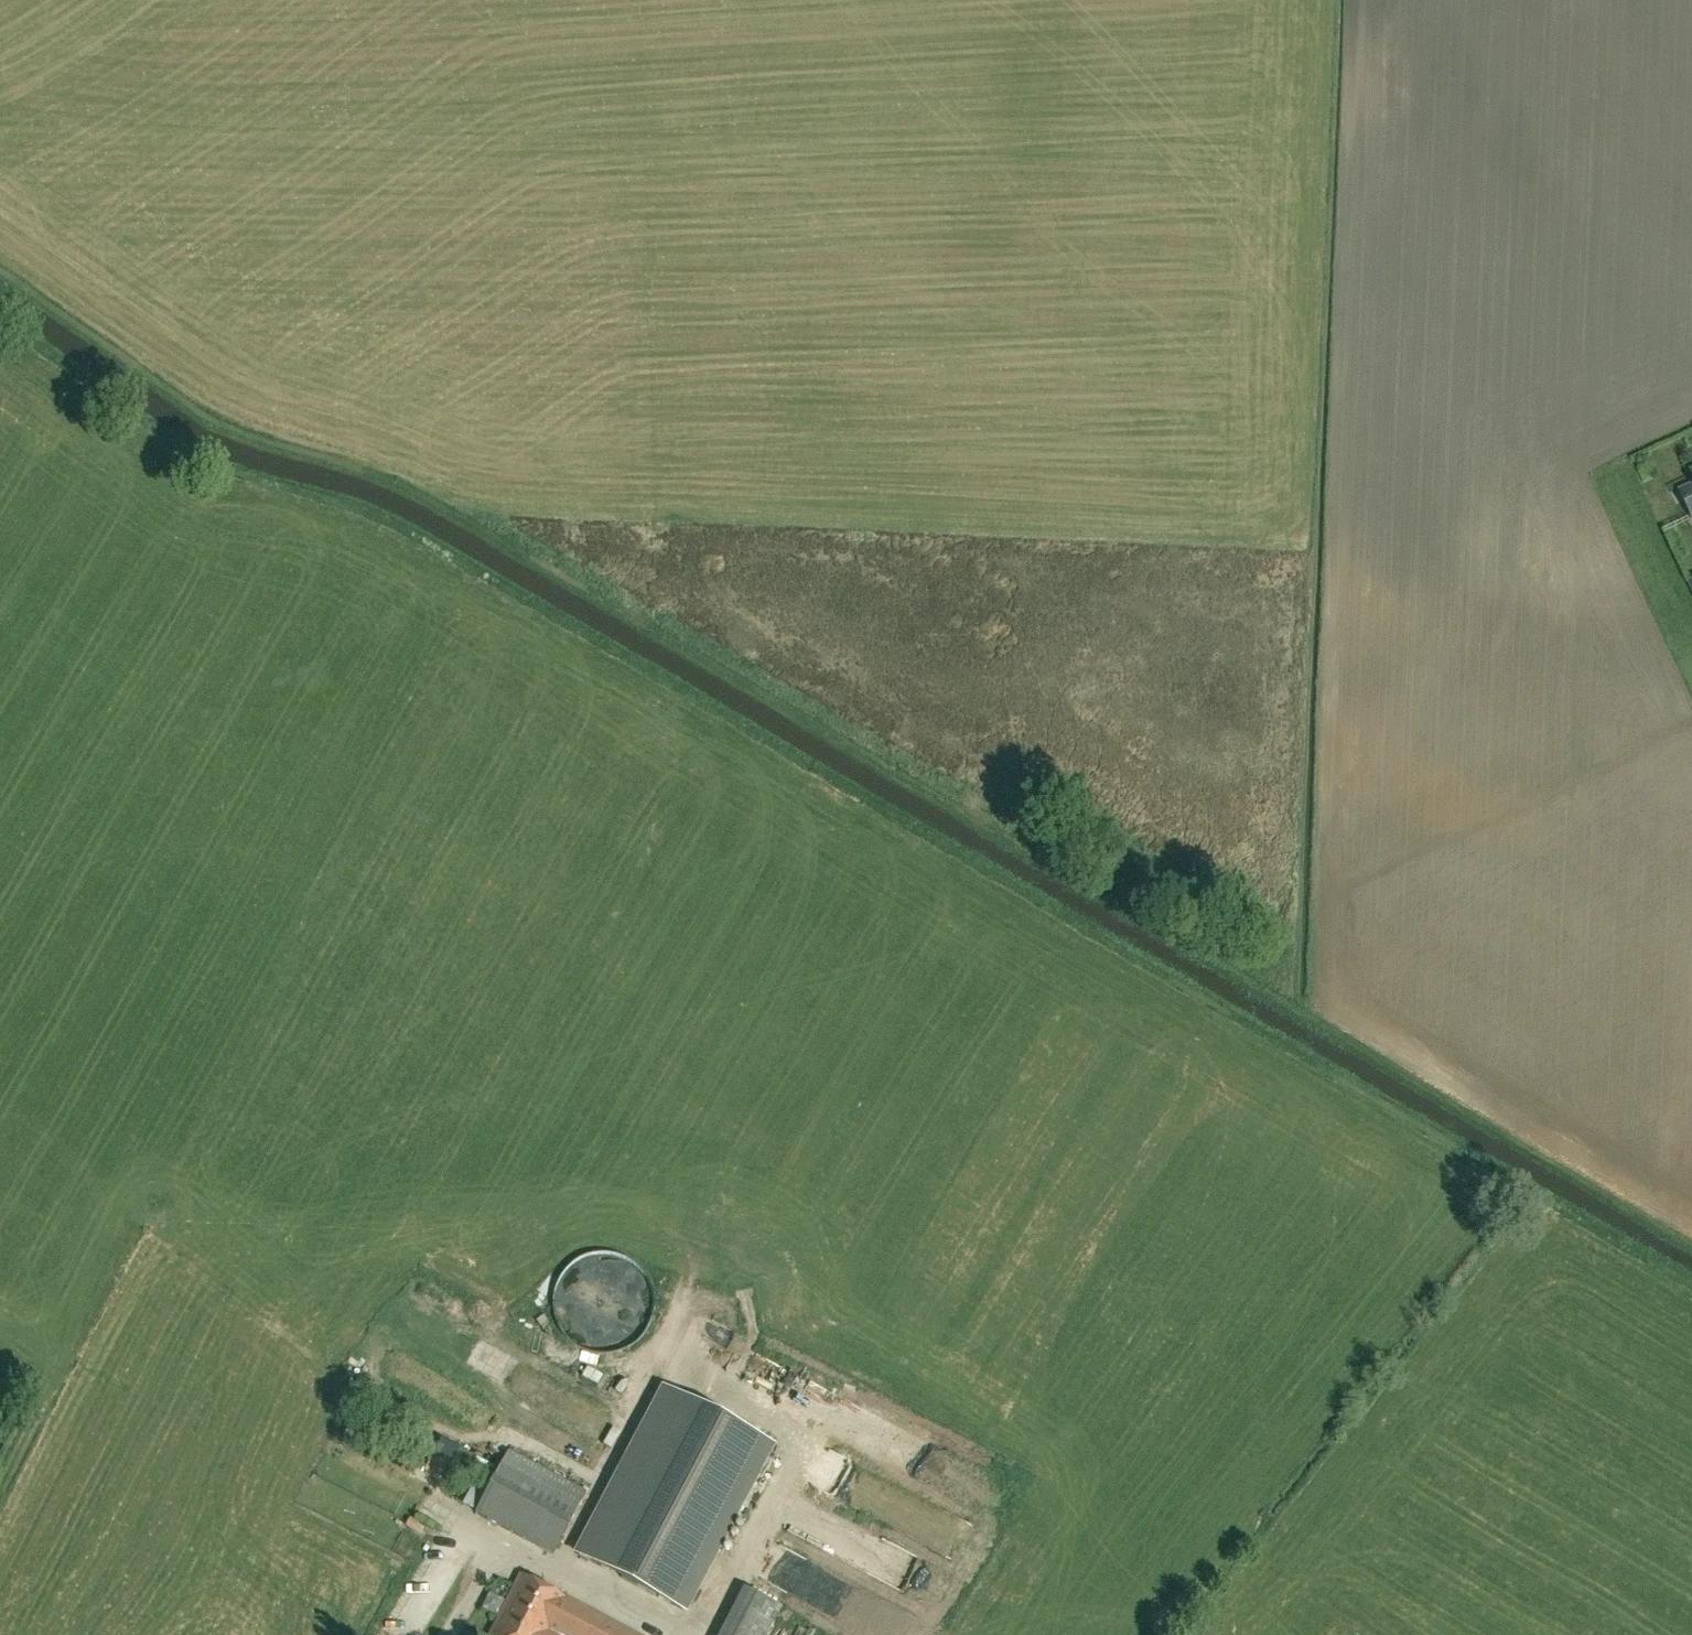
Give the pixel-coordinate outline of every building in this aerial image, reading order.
[(1682,491),(1691,512),(1691,486),(1682,491)] [(727,1345),(737,1329),(712,1314),(702,1329),(727,1345)] [(579,1555),(683,1610),(771,1445),(667,1389),(579,1555)] [(591,1423),(588,1436),(607,1440),(610,1427),(591,1423)] [(509,1452),(494,1478),(476,1512),(554,1553),(586,1493),(509,1452)] [(561,1595),(522,1574),(490,1634),(637,1634),(561,1595)] [(784,1600),(750,1580),(719,1634),(764,1634),(784,1600)]
